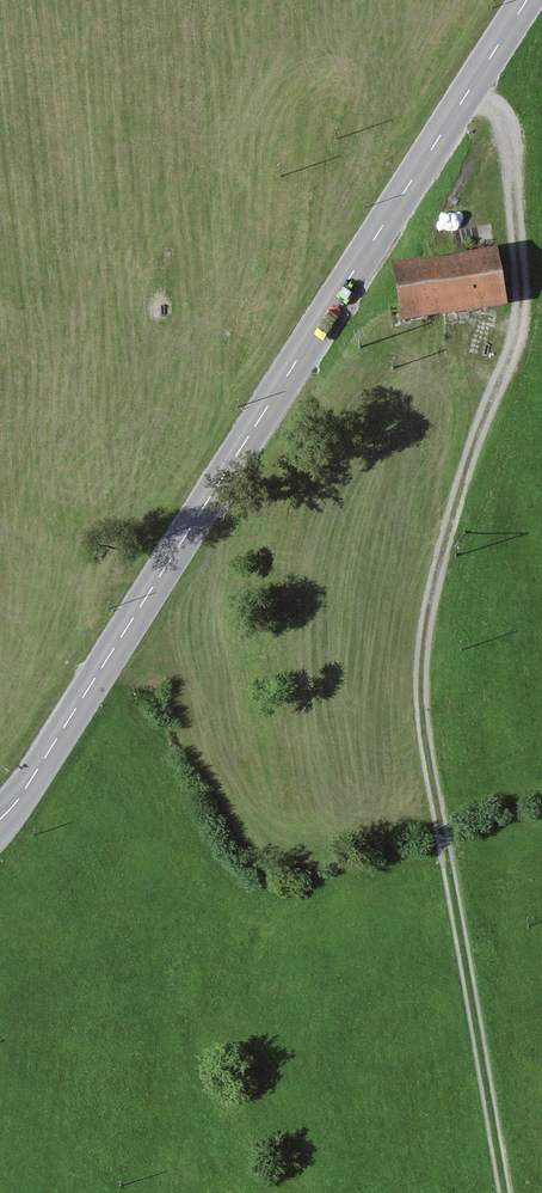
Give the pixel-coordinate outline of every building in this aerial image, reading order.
[(501,303),(493,255),(453,262),(390,273),(398,321),(501,303)]
